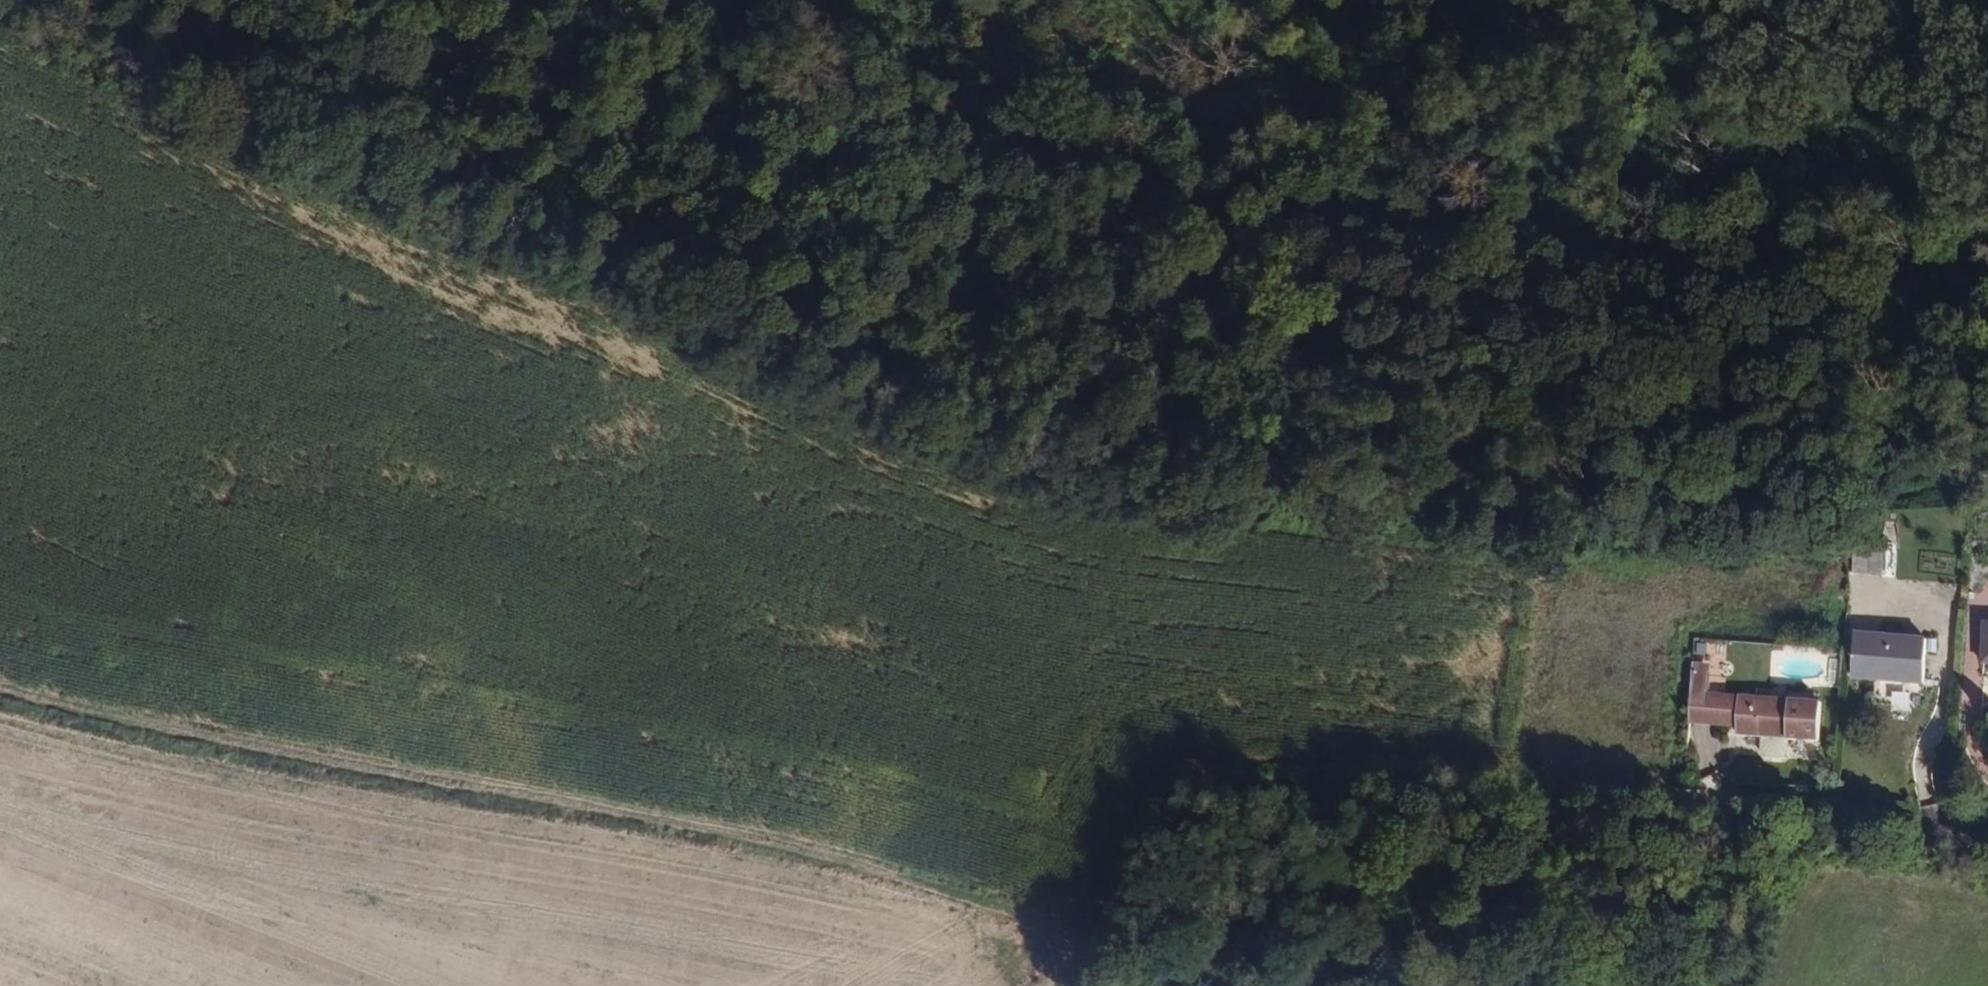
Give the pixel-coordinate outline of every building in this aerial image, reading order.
[(1901,569),(1901,543),(1885,543),(1885,569),(1901,569)] [(1921,682),(1924,635),(1853,631),(1850,678),(1921,682)] [(1819,741),(1822,699),(1708,692),(1709,666),(1692,665),(1687,728),(1737,732),(1737,736),(1819,741)]
